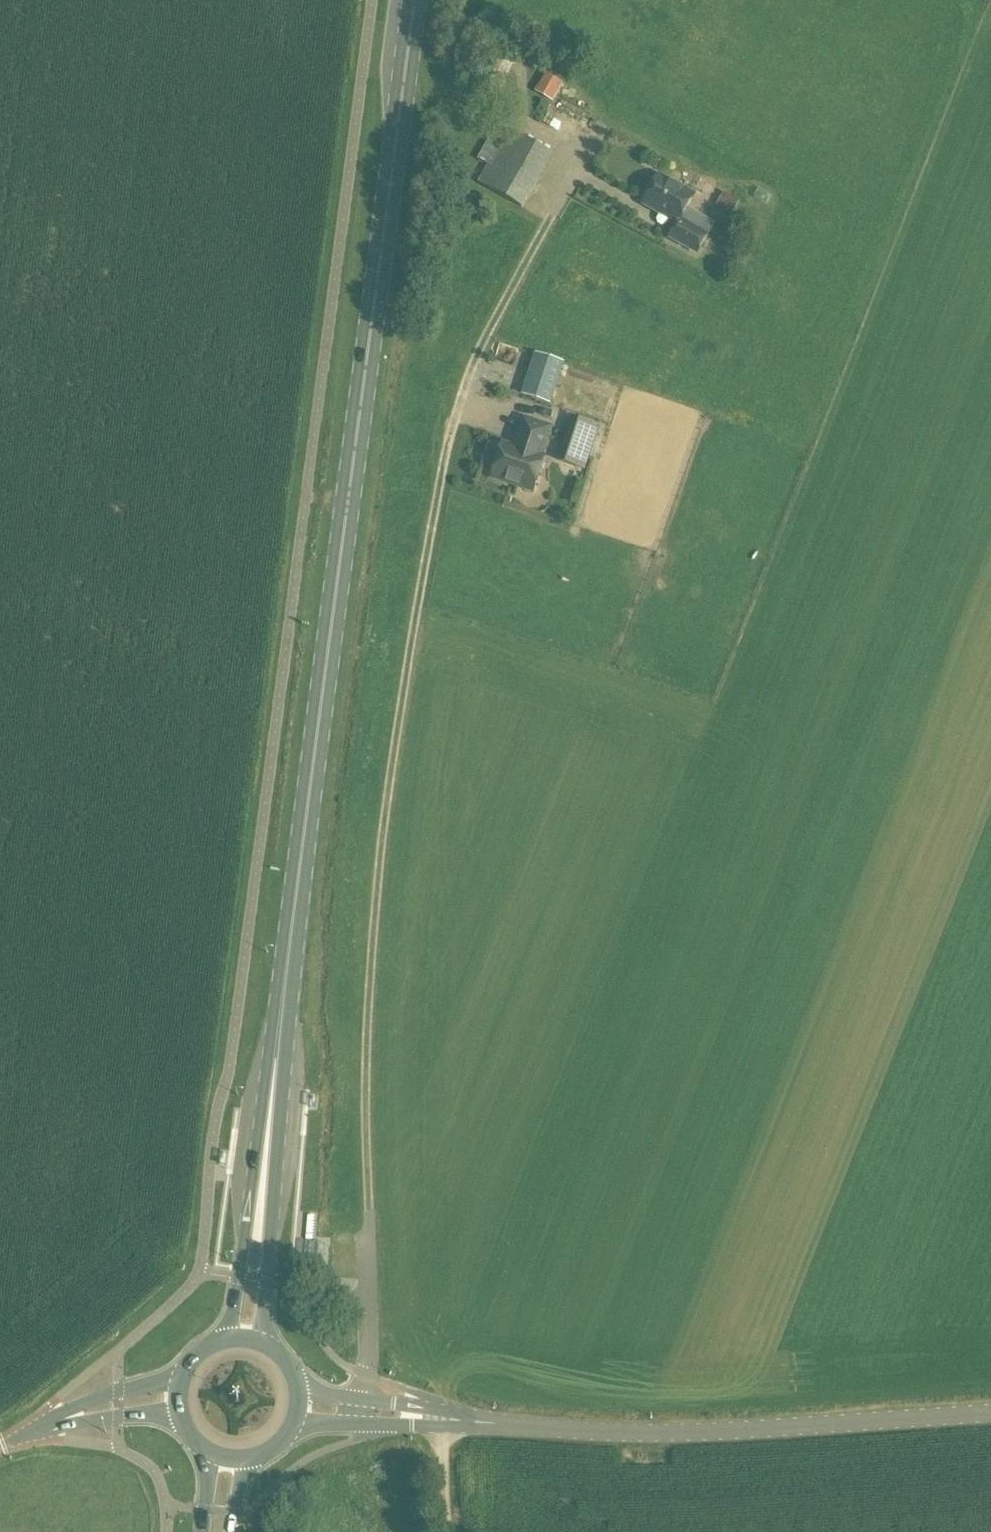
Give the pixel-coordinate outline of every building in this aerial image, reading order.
[(546,74),(536,92),(553,102),(564,84),(546,74)] [(548,109),(552,104),(541,98),(538,103),(548,109)] [(523,208),(553,154),(510,130),(480,184),(523,208)] [(699,252),(708,235),(715,224),(688,208),(695,195),(660,175),(645,203),(679,222),(671,237),(699,252)] [(732,215),(740,201),(723,192),(716,207),(732,215)] [(535,354),(522,396),(551,405),(565,363),(535,354)] [(588,457),(599,426),(574,418),(564,449),(588,457)] [(542,456),(552,427),(525,419),(518,442),(519,442),(517,448),(504,443),(493,478),(535,491),(546,457),(542,456)]
